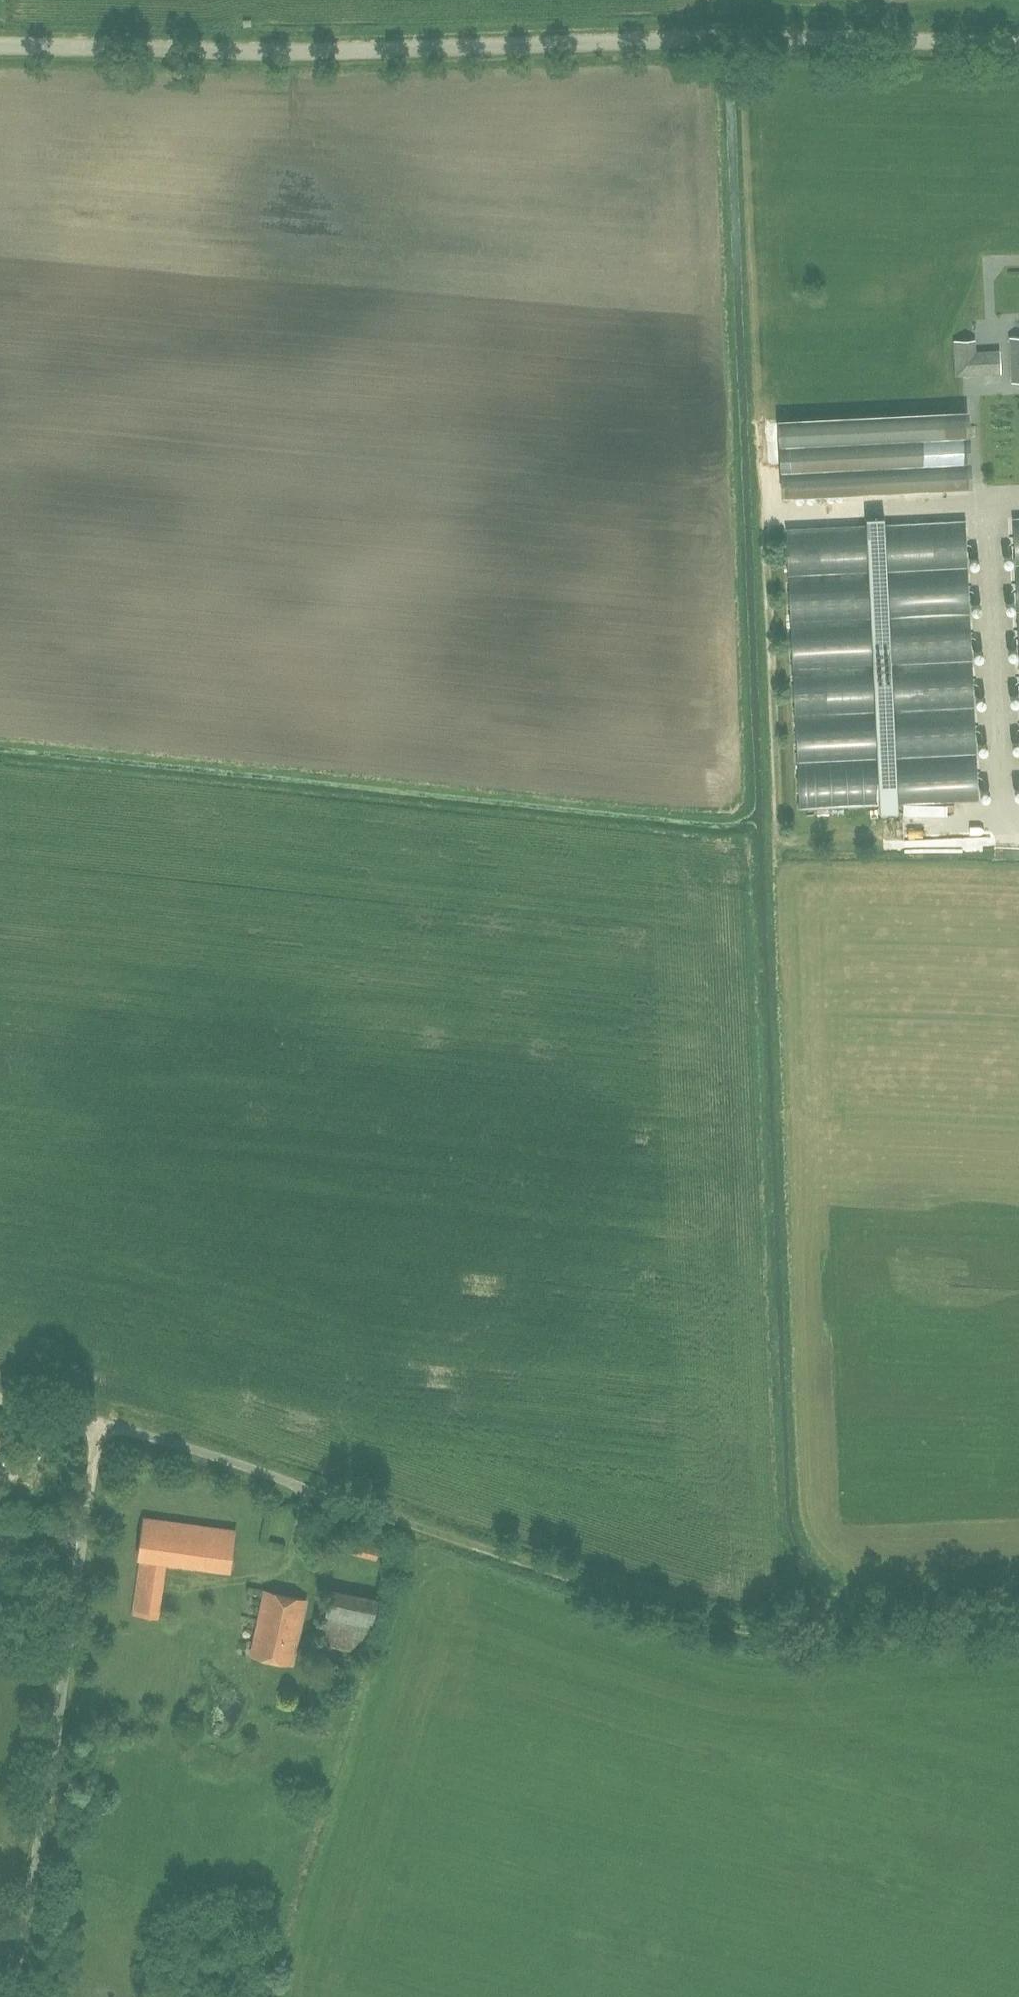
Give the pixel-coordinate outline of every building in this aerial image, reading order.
[(955,357),(956,376),(1001,373),(1000,355),(955,357)] [(968,484),(965,414),(782,423),(785,492),(968,484)] [(856,497),(832,496),(831,513),(855,514),(856,497)] [(979,800),(978,780),(965,520),(885,524),(885,517),(867,518),(867,524),(787,528),(799,788),(800,808),(880,804),(880,811),(898,811),(898,804),(979,800)] [(1010,583),(1002,586),(1007,604),(1016,601),(1010,583)] [(139,1557),(141,1558),(133,1616),(158,1620),(166,1561),(230,1570),(235,1531),(145,1518),(139,1557)] [(290,1662),(303,1602),(266,1594),(252,1653),(290,1662)]
